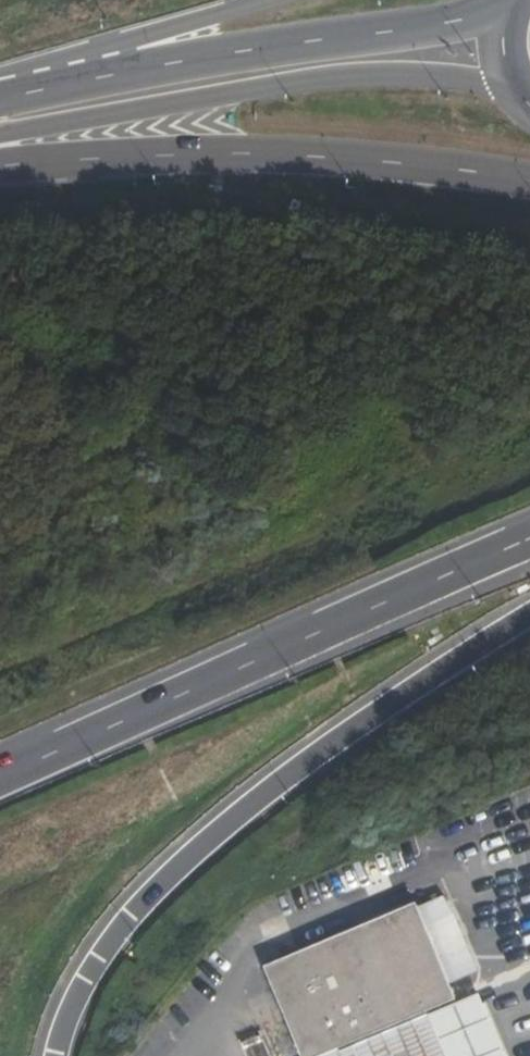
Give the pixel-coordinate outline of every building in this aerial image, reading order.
[(448,895),(420,907),(428,927),(456,915),(448,895)] [(306,1055),(321,1055),(428,1011),(457,999),(452,983),(442,959),(428,927),(420,907),(418,902),(267,967),(306,1055)] [(470,947),(442,959),(452,983),(480,971),(470,947)] [(266,979),(254,984),(267,1014),(279,1009),(266,979)] [(321,1055),(447,1055),(428,1011),(321,1055)]
